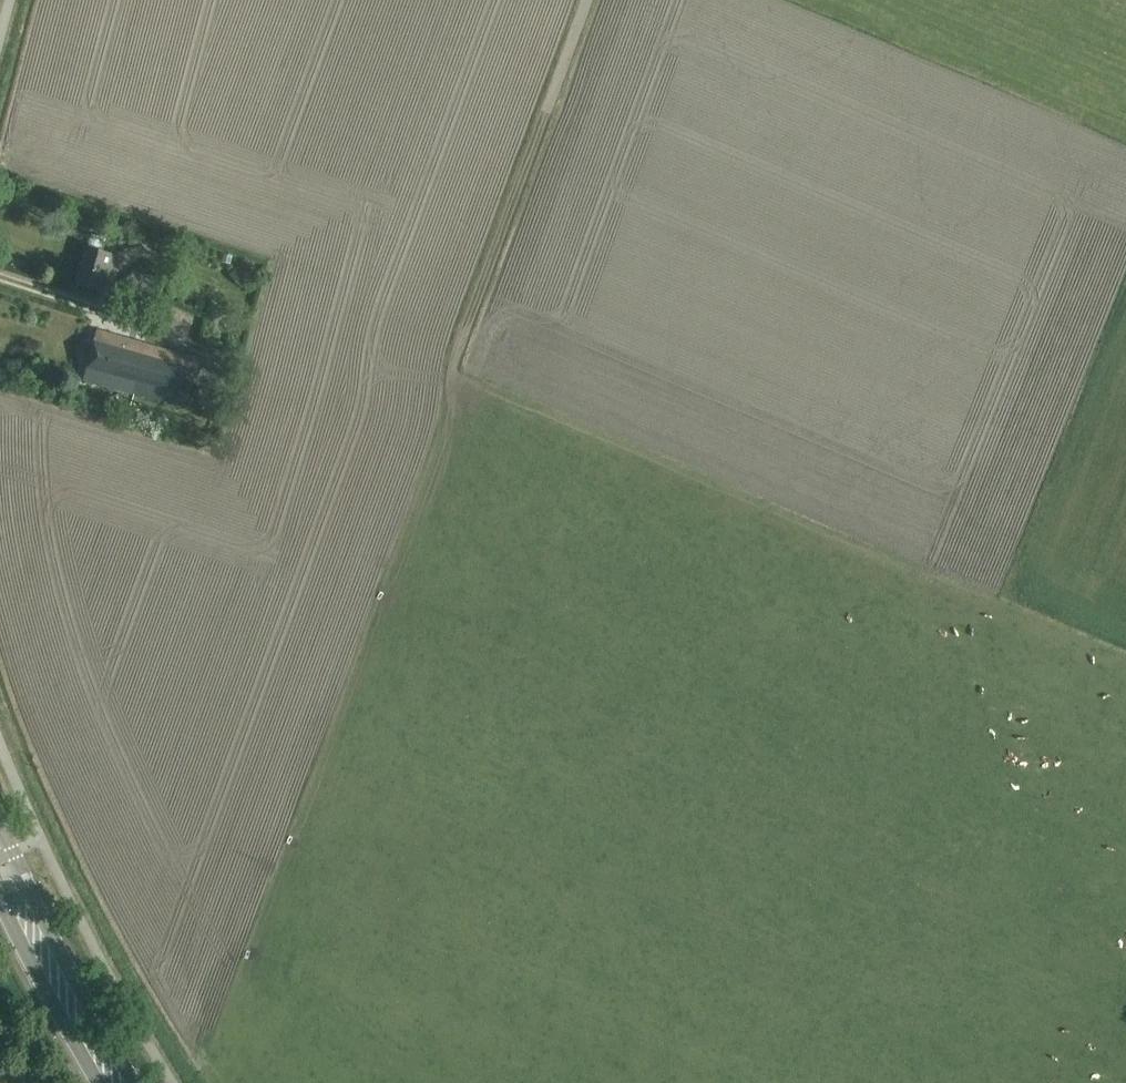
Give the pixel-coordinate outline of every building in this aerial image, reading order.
[(88,247),(83,261),(77,282),(110,292),(121,258),(88,247)] [(131,271),(129,280),(122,301),(154,311),(163,281),(131,271)] [(185,405),(197,358),(97,329),(83,380),(133,393),(134,391),(185,405)]
